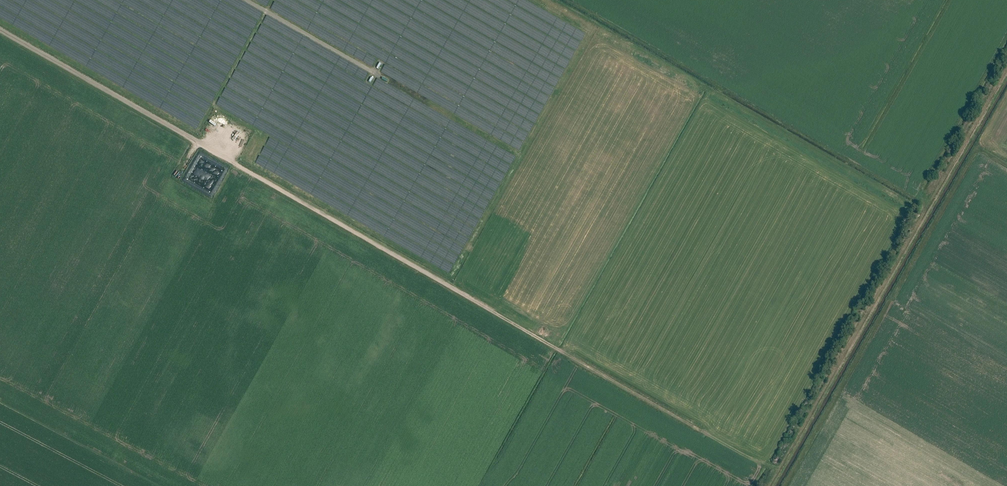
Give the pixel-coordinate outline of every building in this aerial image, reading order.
[(497,212),(501,214),(505,206),(501,204),(497,212)] [(505,254),(508,255),(514,244),(506,240),(504,243),(506,244),(504,250),(506,251),(505,254)] [(485,252),(484,255),(494,261),(498,253),(480,242),(477,247),(485,252)] [(476,279),(483,259),(476,256),(476,254),(473,253),(471,258),(475,260),(474,263),(469,261),(467,268),(469,269),(467,276),(476,279)] [(497,301),(502,291),(496,288),(491,298),(497,301)]
